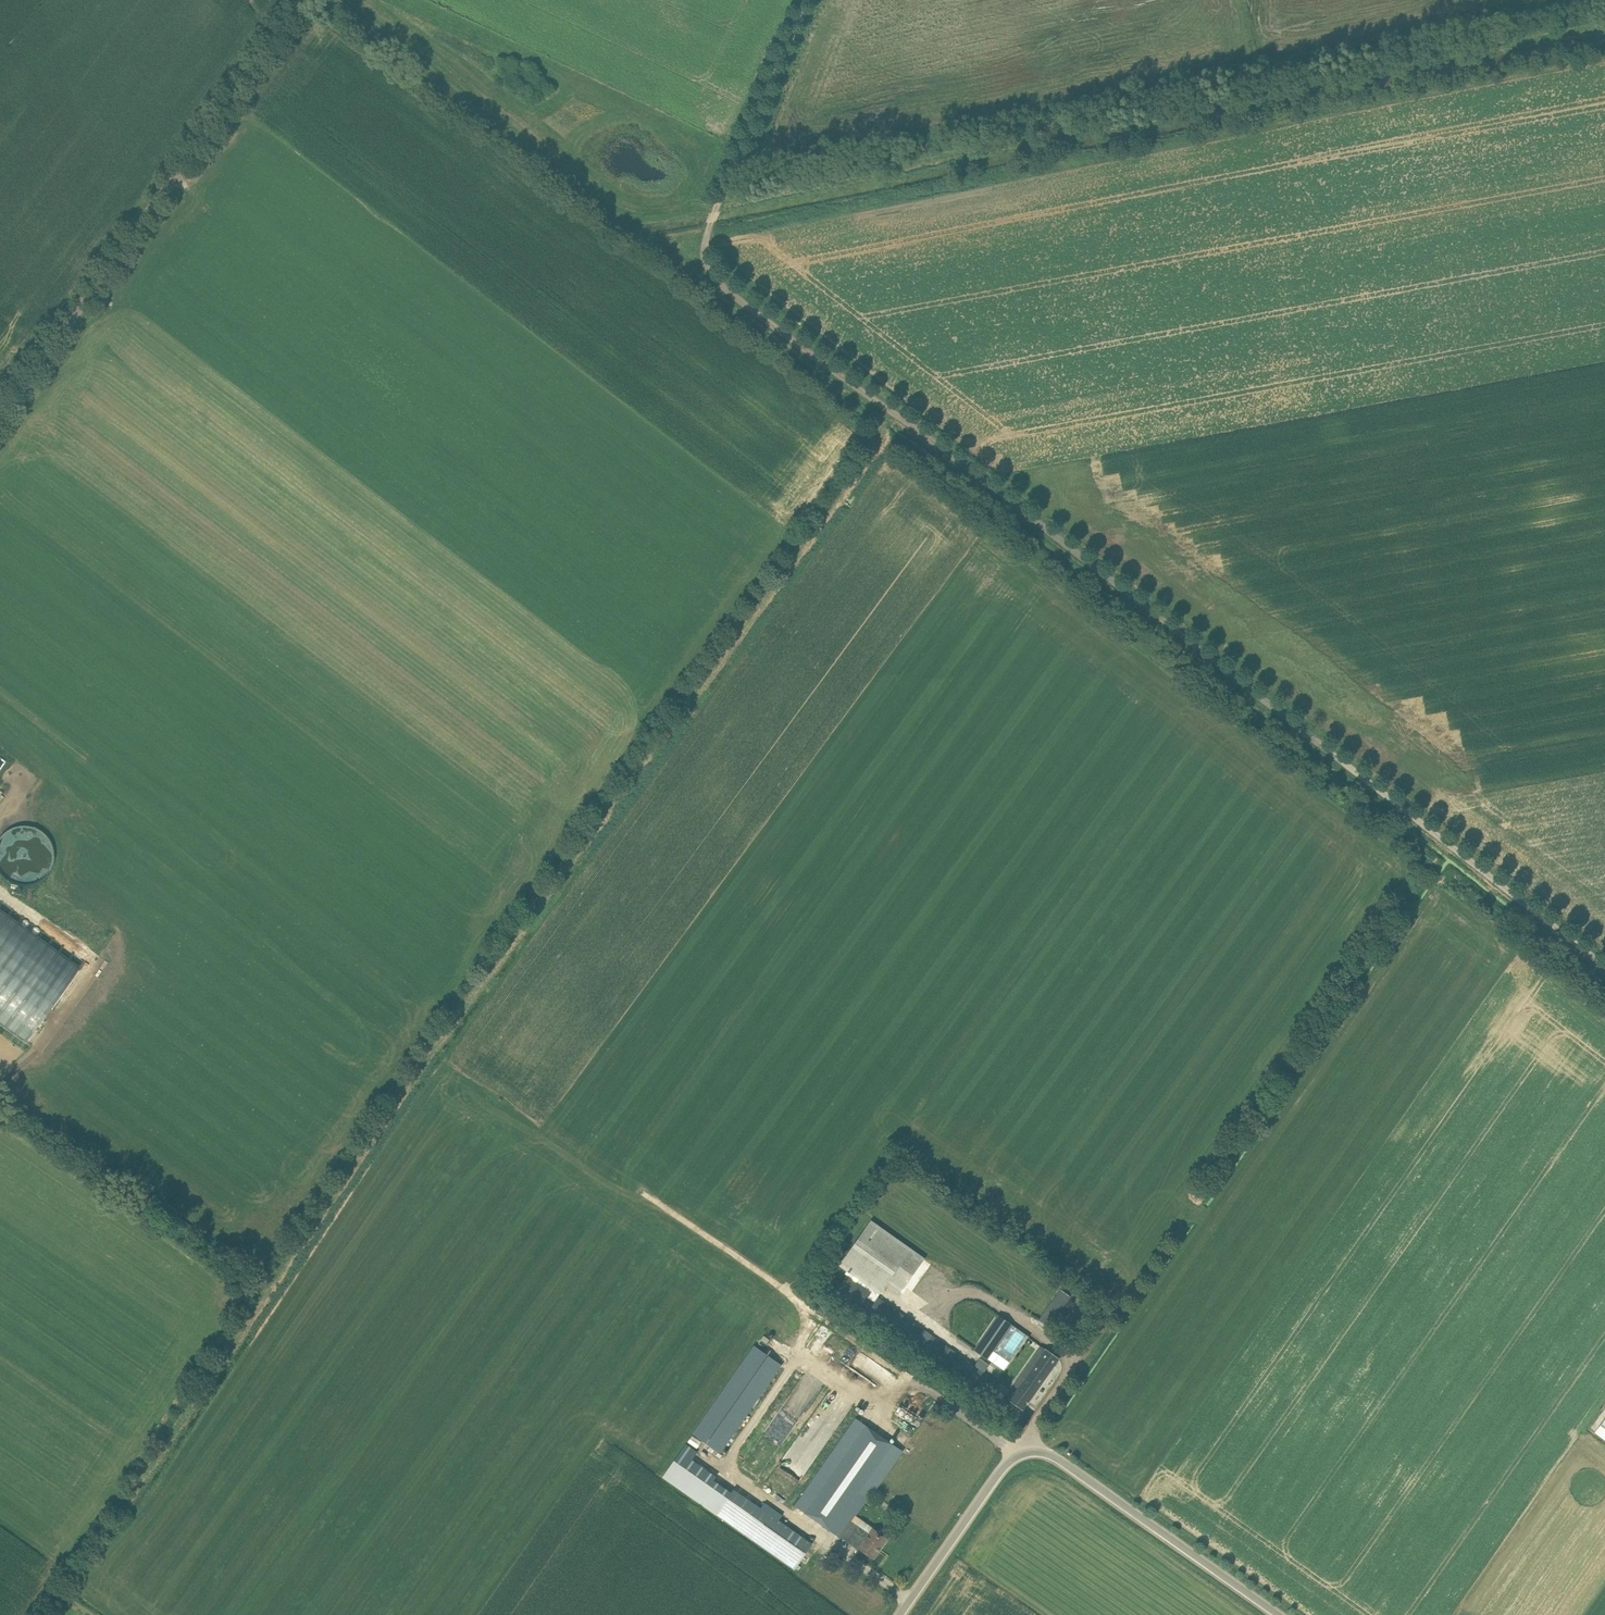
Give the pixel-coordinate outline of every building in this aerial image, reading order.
[(13,885),(33,883),(45,875),(52,861),(53,846),(43,832),(27,826),(10,827),(0,836),(0,875),(13,885)] [(26,1040),(77,969),(0,913),(0,1021),(26,1040)] [(96,922),(87,932),(101,945),(110,935),(96,922)] [(836,1292),(982,1396),(994,1379),(984,1372),(878,1296),(888,1283),(901,1292),(926,1258),(872,1219),(839,1265),(847,1271),(846,1273),(848,1275),(836,1292)] [(1039,1320),(1049,1327),(1053,1322),(1055,1323),(1058,1320),(1056,1318),(1071,1296),(1061,1289),(1039,1320)] [(988,1359),(1012,1324),(999,1315),(974,1350),(988,1359)] [(1010,1362),(1029,1335),(1017,1327),(998,1354),(1010,1362)] [(1020,1387),(1010,1400),(1023,1409),(1059,1358),(1041,1346),(1015,1383),(1020,1387)] [(781,1365),(755,1347),(693,1434),(719,1452),(781,1365)] [(796,1506),(841,1537),(843,1535),(852,1521),(902,1450),(857,1419),(796,1506)] [(1595,1432),(1604,1440),(1604,1419),(1595,1432)] [(717,1514),(795,1569),(812,1544),(768,1513),(765,1518),(731,1494),(717,1514)] [(851,1537),(862,1544),(859,1548),(874,1558),(888,1538),(873,1528),(870,1533),(852,1521),(843,1535),(849,1540),(851,1537)]
